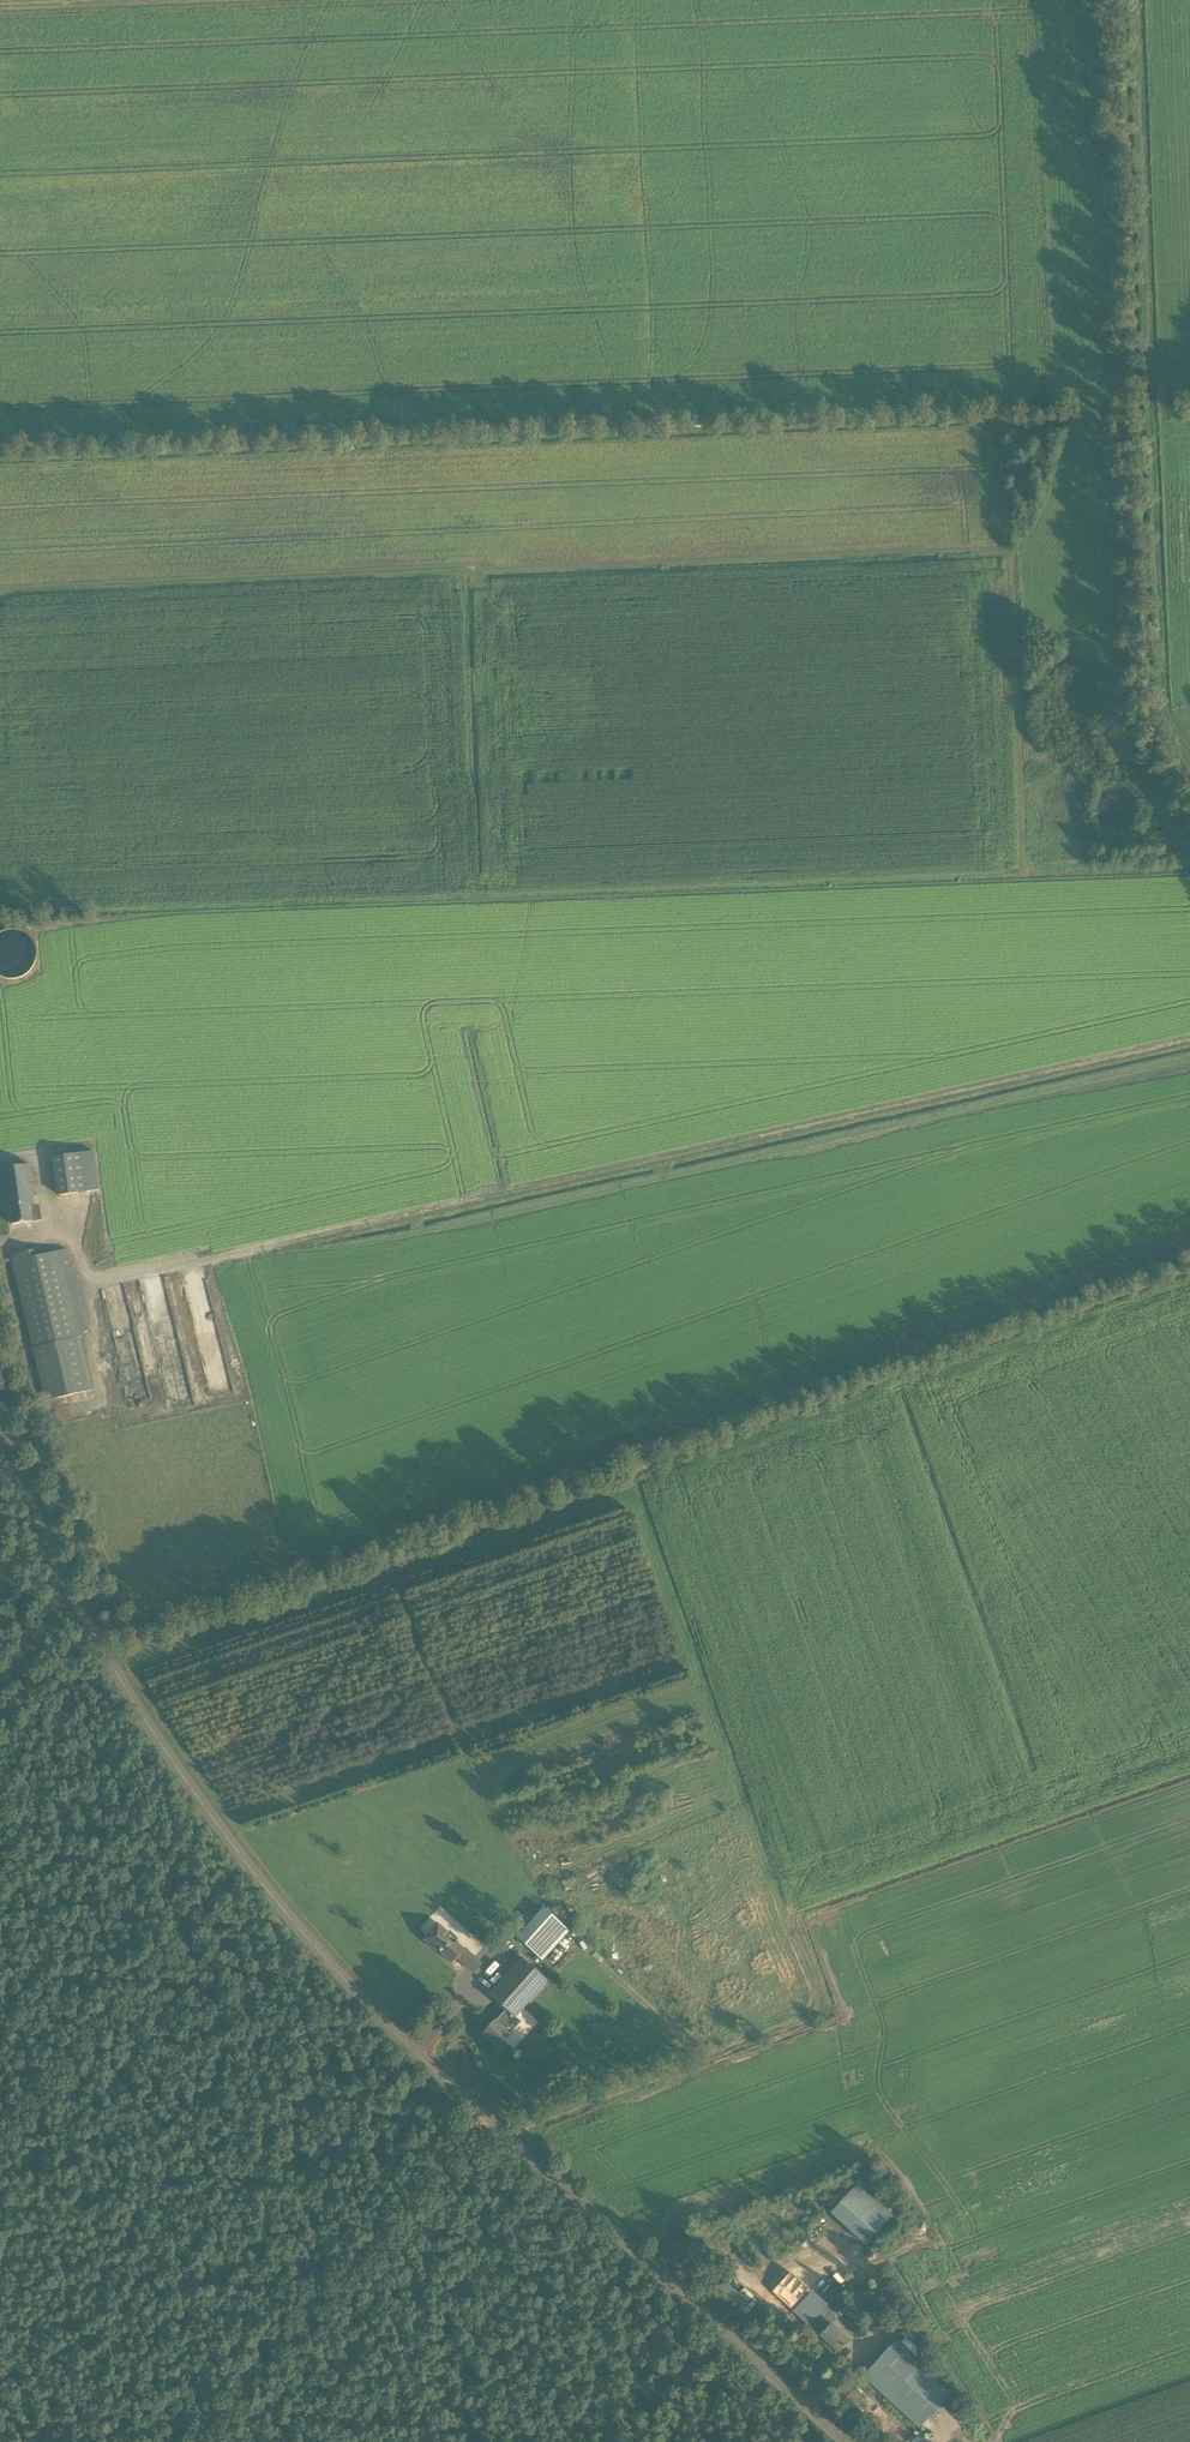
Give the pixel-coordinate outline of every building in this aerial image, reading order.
[(0,937),(0,976),(27,977),(29,938),(0,937)] [(78,1153),(54,1155),(59,1195),(100,1190),(94,1146),(78,1148),(78,1153)] [(34,1180),(32,1165),(0,1169),(0,1173),(5,1208),(9,1207),(12,1225),(43,1221),(41,1205),(37,1206),(34,1188),(33,1188),(31,1180),(34,1180)] [(33,1348),(46,1401),(94,1389),(81,1335),(91,1333),(76,1264),(73,1265),(69,1249),(39,1255),(37,1250),(11,1256),(33,1348)] [(516,1937),(533,1953),(560,1923),(543,1907),(516,1937)] [(560,1923),(533,1953),(542,1961),(569,1931),(560,1923)] [(474,1956),(465,1948),(464,1949),(456,1942),(453,1945),(444,1937),(448,1933),(438,1924),(423,1940),(437,1952),(438,1951),(441,1952),(440,1953),(452,1964),(457,1958),(465,1966),(474,1956)] [(514,2018),(548,1981),(522,1958),(489,1995),(506,2010),(496,2022),(495,2021),(483,2034),(498,2047),(520,2023),(514,2018)] [(862,2245),(891,2215),(856,2182),(827,2212),(862,2245)] [(820,2336),(838,2353),(850,2340),(832,2323),(835,2319),(824,2310),(822,2313),(817,2308),(813,2312),(781,2283),(772,2292),(808,2326),(810,2324),(822,2334),(820,2336)] [(863,2376),(919,2428),(953,2392),(896,2340),(863,2376)]
